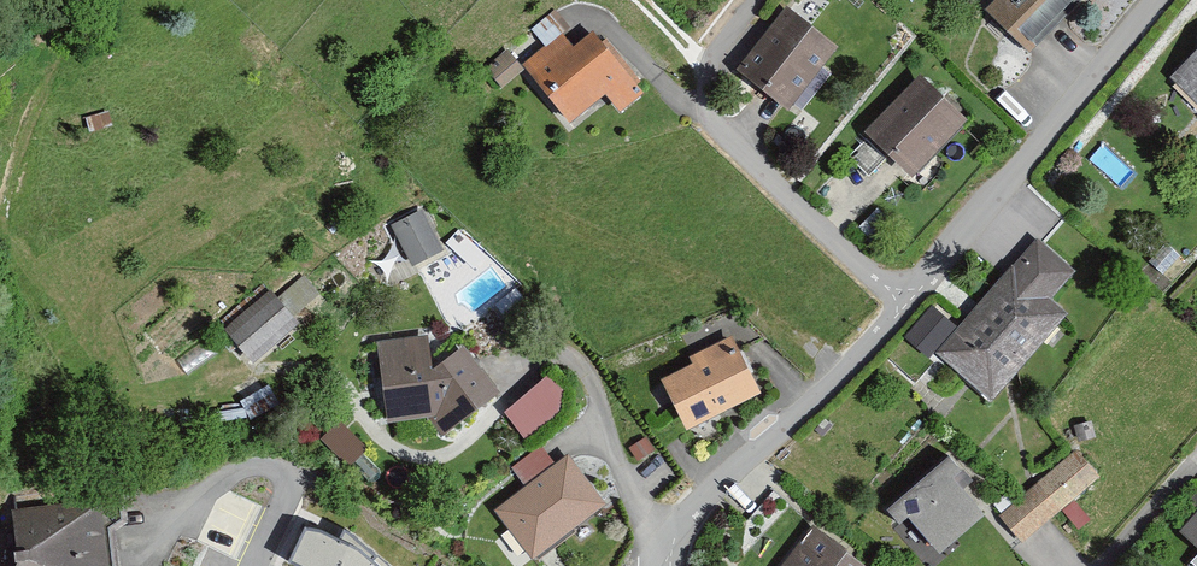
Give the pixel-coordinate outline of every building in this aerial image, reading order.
[(1005,3),(1002,0),(997,0),(982,15),(1025,57),(1081,0),(1008,0),(1005,3)] [(833,51),(782,12),(733,76),(784,115),(833,51)] [(569,127),(602,99),(616,116),(637,99),(622,82),(628,77),(602,47),(599,50),(588,37),(568,53),(558,41),(522,71),(569,127)] [(1168,81),(1196,109),(1196,51),(1168,81)] [(961,125),(914,82),(862,139),(909,182),(961,125)] [(414,261),(446,244),(423,201),(390,219),(414,261)] [(1070,276),(1034,245),(935,358),(988,404),(1065,316),(1048,302),(1070,276)] [(292,325),(266,296),(220,336),(246,365),(292,325)] [(950,332),(927,314),(903,343),(926,362),(950,332)] [(384,426),(427,421),(441,438),(494,395),(458,351),(429,374),(425,341),(374,348),(384,426)] [(728,342),(686,363),(690,370),(660,384),(684,433),(756,398),(728,342)] [(528,430),(575,393),(555,367),(508,404),(528,430)] [(509,473),(523,491),(492,514),(529,563),(601,509),(565,460),(553,469),(539,450),(509,473)] [(1096,476),(1074,451),(998,519),(1021,544),(1096,476)] [(962,475),(949,461),(886,518),(899,532),(909,524),(940,557),(983,519),(952,484),(962,475)] [(96,493),(59,496),(60,509),(0,514),(0,565),(102,565),(96,493)] [(1188,505),(1196,513),(1176,535),(1196,554),(1196,494),(1188,505)] [(809,533),(784,565),(853,565),(809,533)] [(306,534),(290,565),(368,565),(361,559),(306,534)] [(1188,565),(1196,565),(1196,557),(1188,565)]
